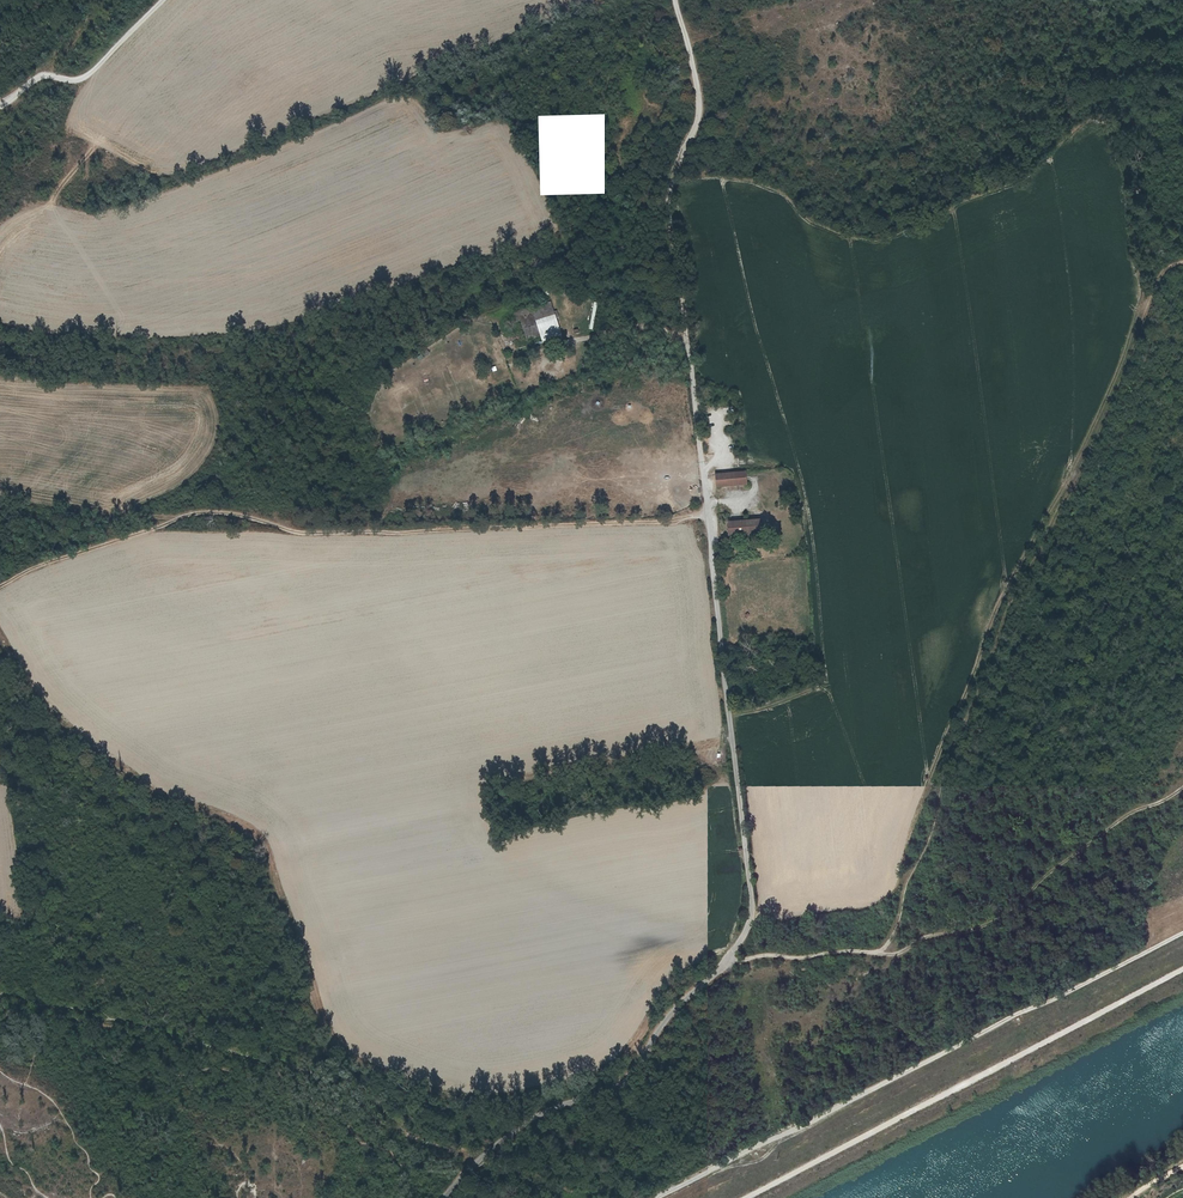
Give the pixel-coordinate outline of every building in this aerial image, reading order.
[(537,321),(556,315),(552,302),(532,308),(535,316),(537,321)] [(535,316),(532,308),(515,313),(517,321),(521,320),(535,316)] [(556,315),(537,321),(538,325),(541,336),(543,341),(562,335),(556,315)] [(538,325),(537,321),(535,316),(521,320),(524,329),(538,325)] [(538,325),(524,329),(527,340),(541,336),(538,325)] [(747,472),(716,475),(717,487),(748,485),(747,472)] [(736,520),(727,521),(729,536),(765,532),(763,518),(736,520)]
